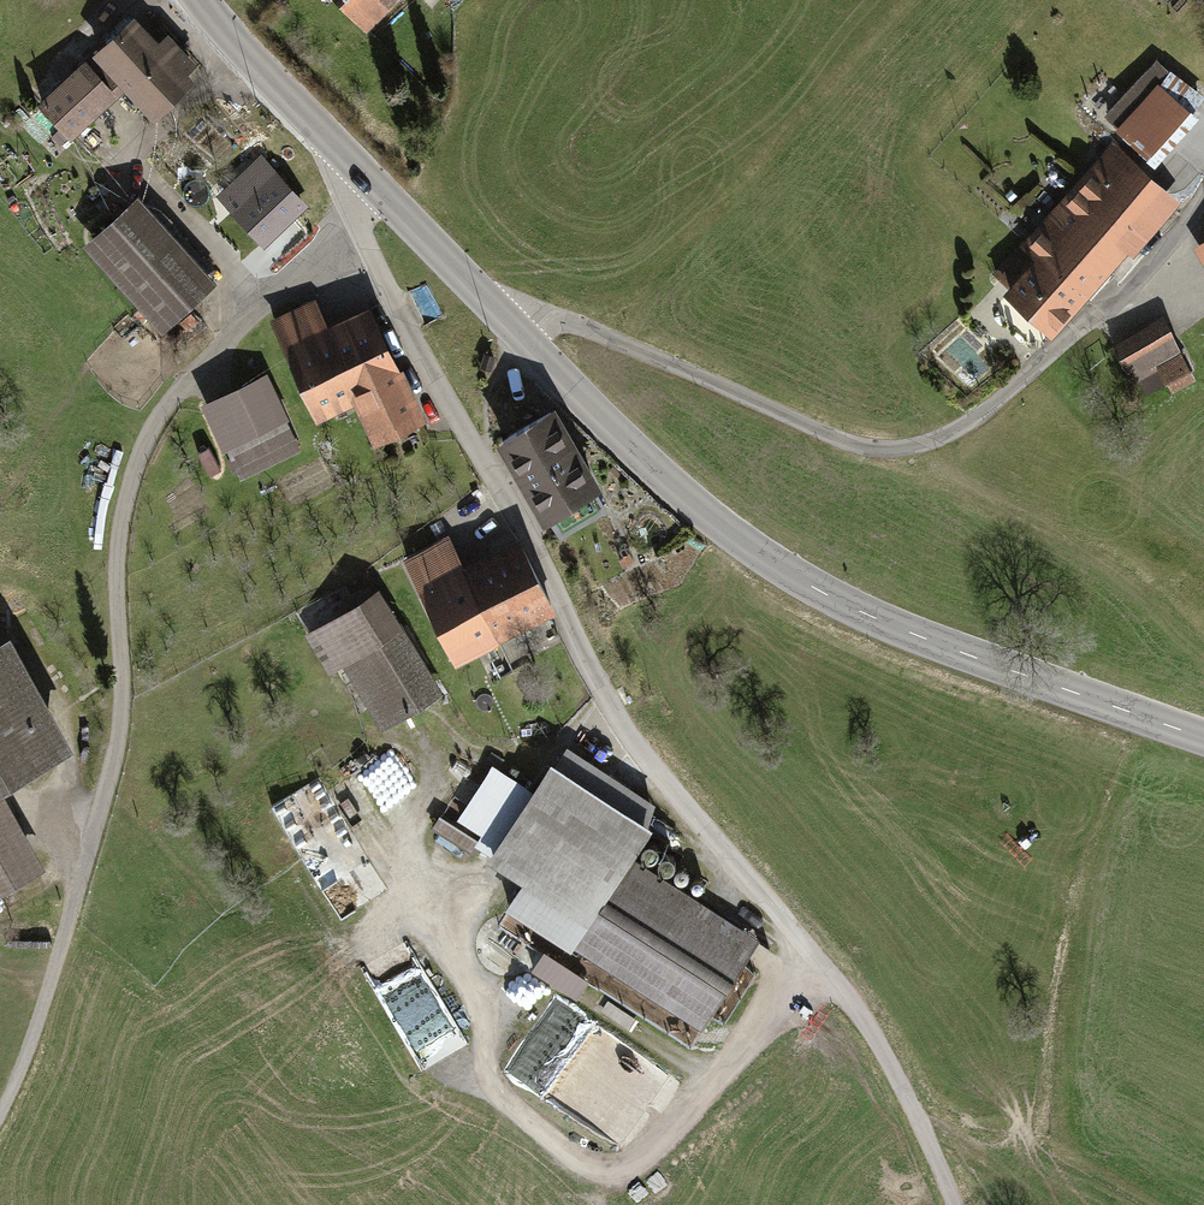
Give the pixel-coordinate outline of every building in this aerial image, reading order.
[(374,32),(405,0),(341,0),(374,32)] [(132,10),(90,49),(125,86),(153,116),(194,78),(187,70),(196,62),(167,31),(159,38),(132,10)] [(72,135),(125,86),(90,49),(64,73),(56,64),(32,86),(40,95),(37,98),(72,135)] [(1107,113),(1160,160),(1198,117),(1190,110),(1203,95),(1158,55),(1107,113)] [(68,136),(60,127),(51,135),(59,144),(68,136)] [(1114,141),(989,274),(1052,333),(1129,251),(1133,254),(1180,203),(1114,141)] [(266,158),(227,195),(270,239),(308,202),(266,158)] [(138,192),(83,242),(162,330),(216,281),(211,275),(216,270),(151,198),(146,202),(138,192)] [(1191,246),(1203,267),(1203,238),(1191,246)] [(316,297),(270,318),(317,417),(355,399),(371,433),(379,430),(383,438),(420,420),(416,412),(420,410),(369,303),(328,323),(316,297)] [(1161,317),(1113,344),(1137,386),(1159,374),(1169,392),(1195,378),(1161,317)] [(267,371),(201,401),(223,449),(228,447),(241,476),(303,447),(267,371)] [(557,404),(499,438),(545,519),(551,515),(561,533),(607,507),(597,489),(603,486),(557,404)] [(449,533),(404,556),(458,660),(553,611),(515,537),(464,562),(449,533)] [(378,588),(309,633),(334,671),(343,665),(383,727),(443,688),(378,588)] [(0,636),(0,785),(69,747),(6,633),(0,636)] [(497,842),(488,858),(585,918),(571,941),(701,1021),(756,932),(632,856),(653,823),(646,819),(657,802),(565,746),(555,762),(549,759),(530,789),(491,765),(458,818),(497,842)] [(40,867),(0,796),(0,889),(40,867)] [(384,972),(419,1068),(464,1052),(428,956),(384,972)]
